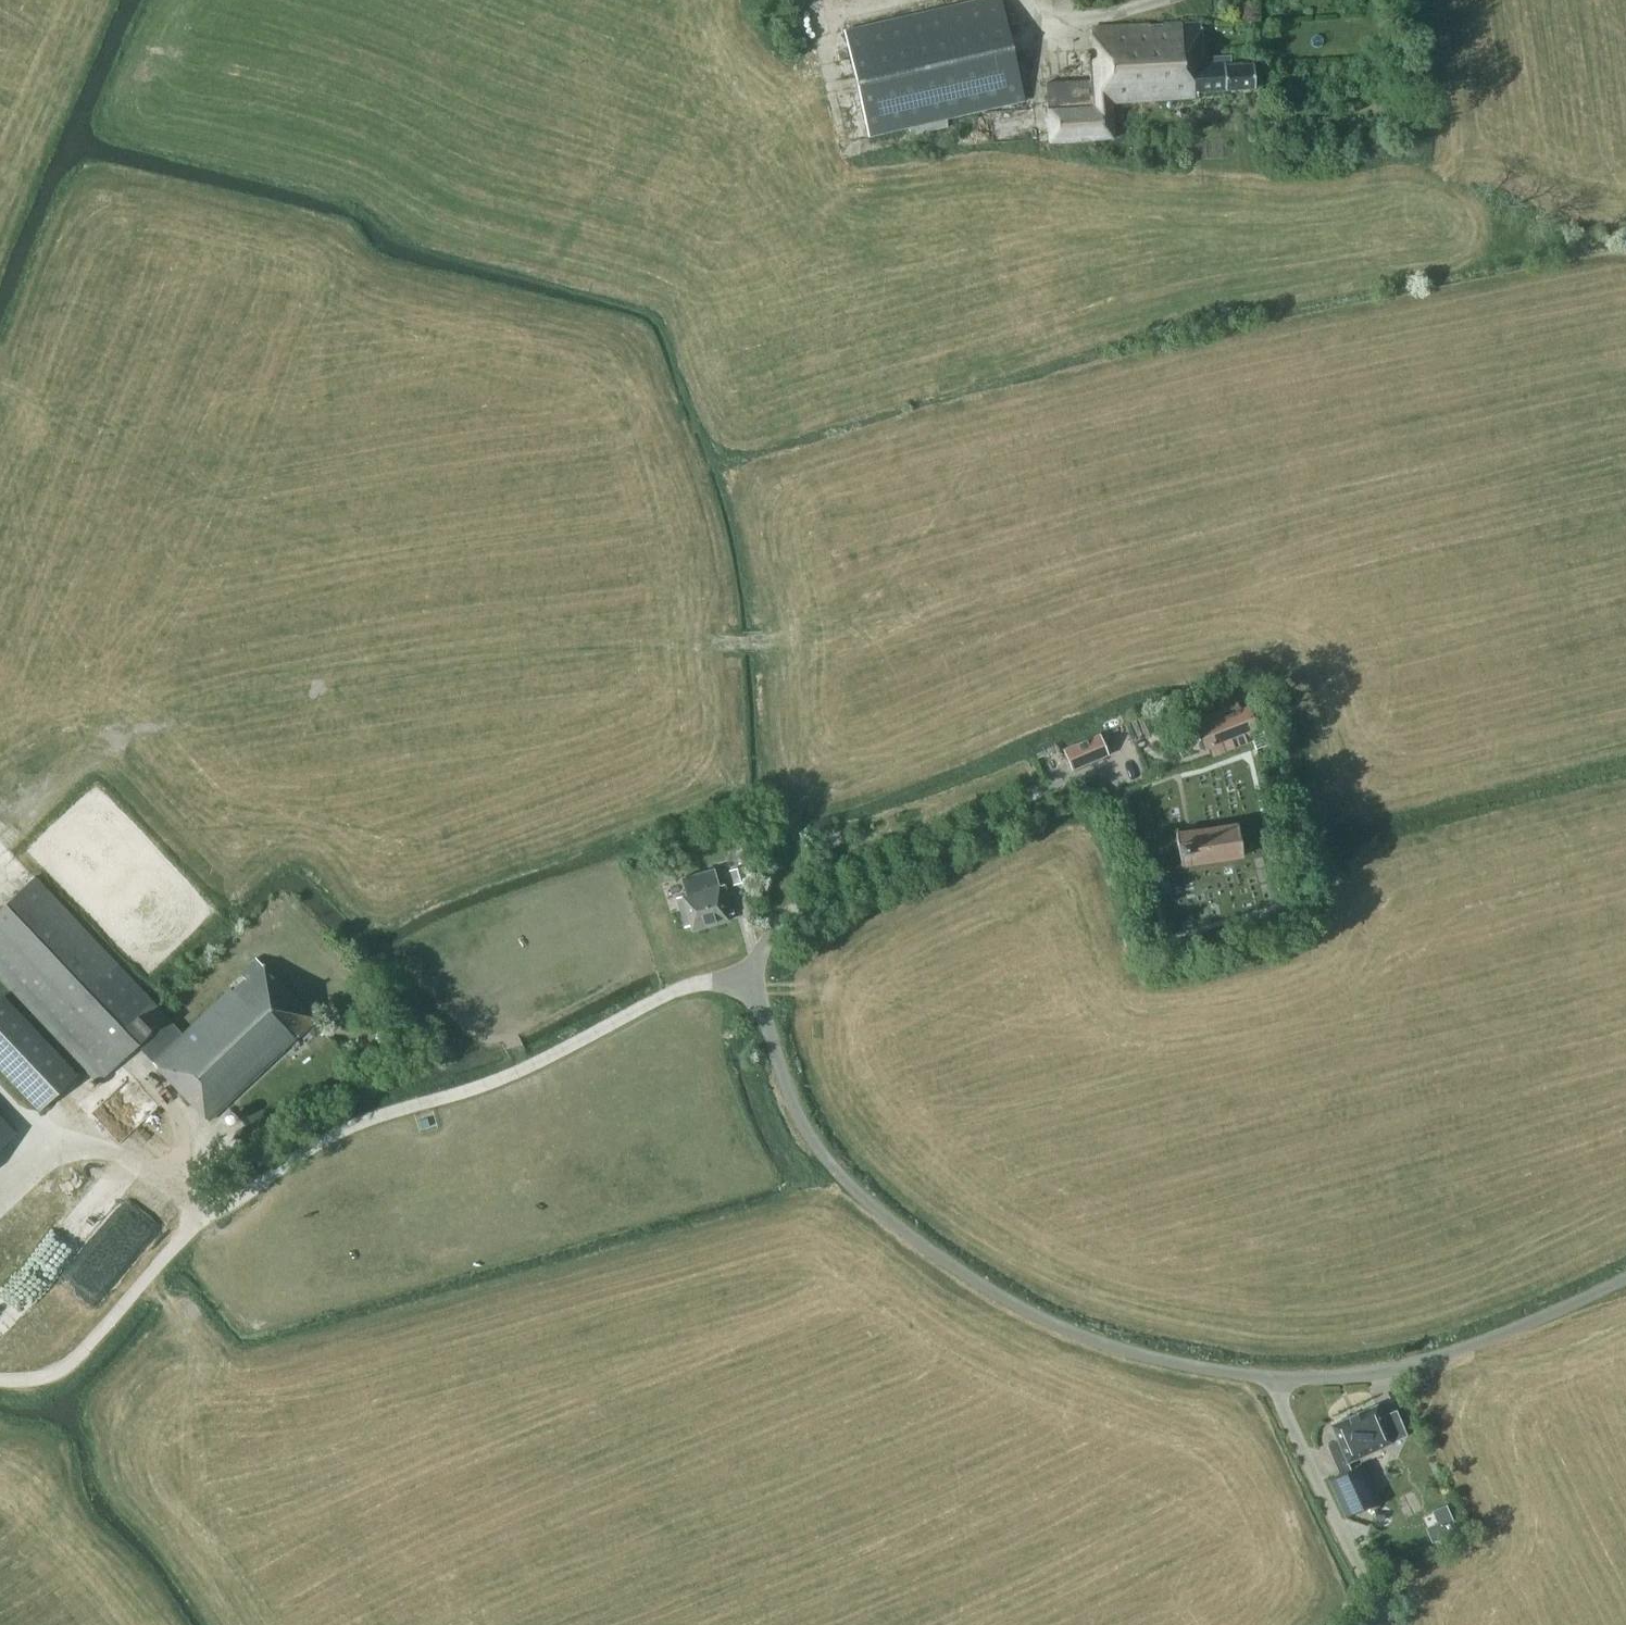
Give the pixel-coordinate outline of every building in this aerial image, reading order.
[(859,100),(867,136),(907,127),(910,137),(948,128),(945,118),(1023,100),(1001,0),(972,0),(843,30),(859,100)] [(1045,82),(1047,142),(1110,139),(1109,102),(1196,96),(1196,92),(1254,88),(1253,65),(1230,66),(1230,56),(1203,57),(1201,22),(1179,23),(1092,27),(1093,50),(1089,50),(1090,80),(1045,82)] [(1212,755),(1251,741),(1247,732),(1256,728),(1248,707),(1239,710),(1238,706),(1220,712),(1222,717),(1196,726),(1204,747),(1208,746),(1212,755)] [(1062,742),(1070,763),(1105,750),(1097,729),(1062,742)] [(1214,859),(1240,855),(1235,824),(1209,828),(1209,827),(1174,832),(1176,844),(1177,855),(1179,866),(1214,860),(1214,859)] [(751,859),(745,837),(731,841),(738,864),(751,859)] [(733,885),(748,880),(744,865),(729,870),(733,885)] [(680,877),(685,895),(676,897),(684,927),(690,925),(691,931),(728,920),(727,915),(732,913),(724,884),(719,885),(714,867),(680,877)] [(9,988),(98,1082),(137,1046),(207,1121),(314,1021),(255,958),(239,973),(244,979),(232,991),(229,989),(182,1033),(34,877),(0,908),(0,978),(9,988)] [(1267,911),(1269,922),(1285,918),(1282,907),(1267,911)] [(0,997),(0,1071),(38,1111),(76,1075),(2,996),(0,997)] [(242,1137),(250,1131),(241,1120),(234,1127),(242,1137)] [(12,1137),(0,1124),(0,1148),(12,1137)] [(1363,1435),(1360,1438),(1364,1447),(1367,1447),(1369,1451),(1406,1435),(1395,1410),(1379,1416),(1374,1405),(1353,1415),(1363,1435)] [(1367,1447),(1364,1447),(1360,1438),(1363,1435),(1353,1415),(1330,1425),(1337,1441),(1326,1445),(1339,1474),(1327,1479),(1344,1516),(1378,1501),(1361,1464),(1349,1469),(1346,1461),(1369,1451),(1367,1447)] [(1385,1561),(1392,1558),(1387,1546),(1380,1549),(1385,1561)]
